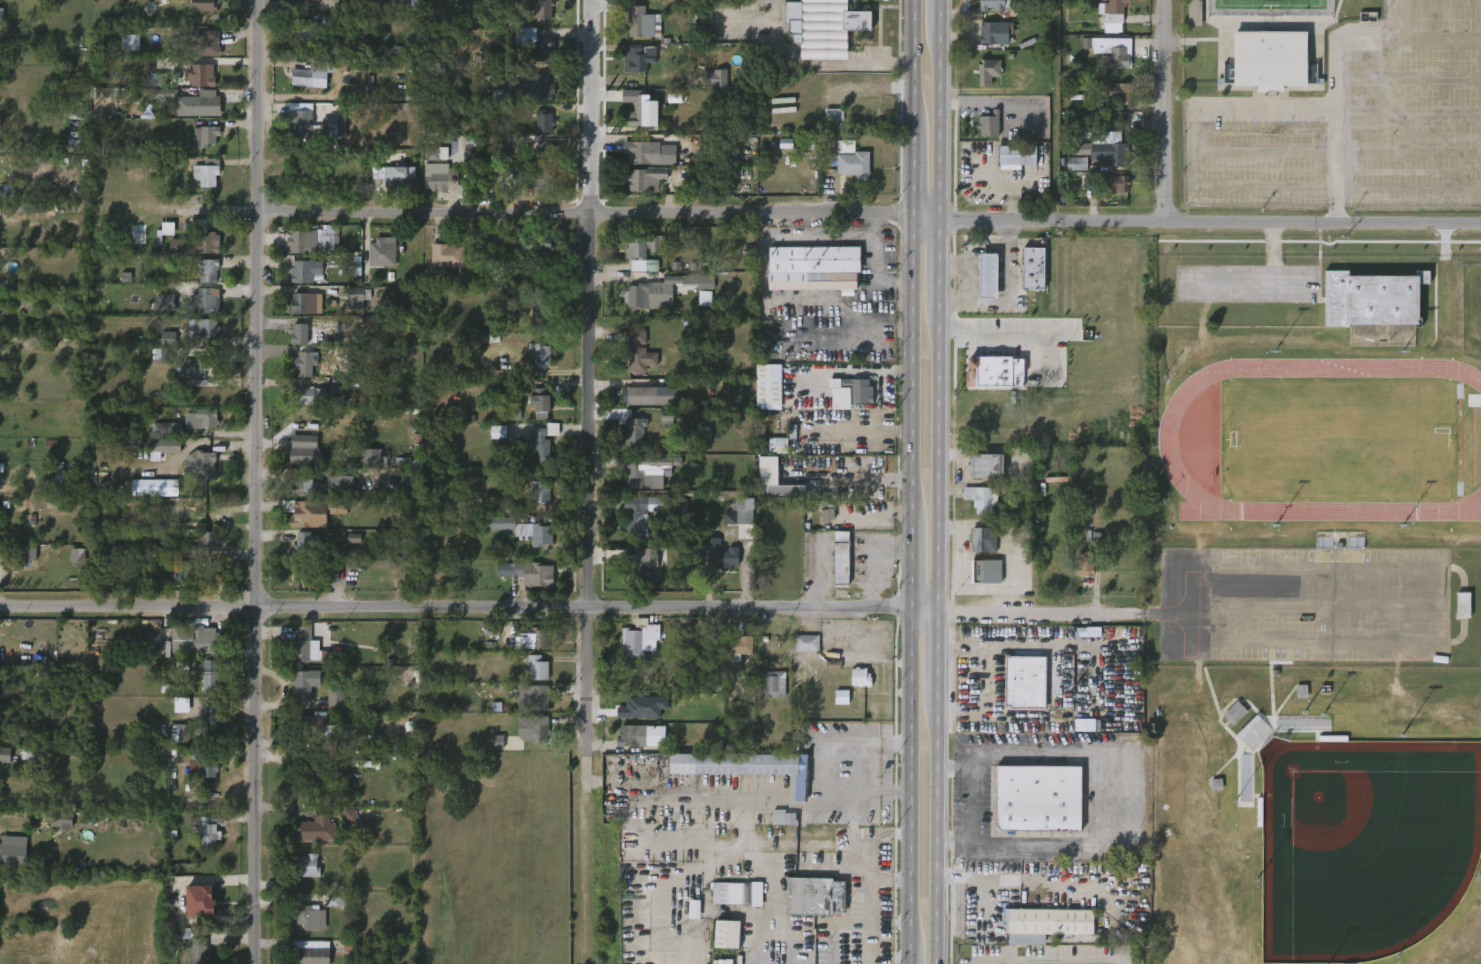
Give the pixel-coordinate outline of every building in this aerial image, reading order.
[(194,10),(194,0),(222,0),(222,4),(219,4),(219,11),(194,10)] [(422,11),(423,0),(412,0),(412,10),(422,11)] [(481,11),(481,0),(494,0),(494,11),(485,11),(481,11)] [(528,14),(529,0),(554,0),(554,1),(557,1),(557,6),(555,6),(554,18),(538,18),(538,14),(528,14)] [(788,2),(788,0),(846,0),(846,5),(846,10),(869,11),(869,30),(846,30),(846,59),(800,59),(800,43),(788,43),(788,34),(786,34),(786,24),(783,24),(783,1),(788,2)] [(980,12),(979,0),(1009,0),(1010,11),(994,12),(994,8),(987,8),(987,12),(980,12)] [(1107,3),(1107,0),(1126,0),(1126,2),(1123,2),(1123,6),(1121,6),(1121,13),(1121,23),(1103,23),(1103,13),(1097,13),(1097,3),(1107,3)] [(1186,25),(1187,0),(1200,0),(1199,25),(1186,25)] [(648,5),(648,14),(656,14),(656,35),(631,35),(631,5),(648,5)] [(1005,44),(978,43),(979,21),(1009,21),(1009,33),(1005,33),(1005,44)] [(320,41),(298,40),(298,22),(320,23),(320,41)] [(540,29),(540,40),(545,40),(545,38),(557,38),(557,46),(555,46),(555,64),(539,64),(539,61),(534,61),(534,43),(505,41),(505,27),(540,27),(540,29)] [(221,38),(221,47),(223,47),(223,55),(199,55),(199,46),(205,47),(205,30),(221,30),(221,38)] [(1307,32),(1234,32),(1234,86),(1257,86),(1257,92),(1265,92),(1265,85),(1306,86),(1307,32)] [(121,36),(121,51),(140,51),(140,35),(121,36)] [(1106,46),(1106,50),(1109,50),(1109,47),(1124,47),(1124,53),(1126,53),(1126,67),(1104,67),(1104,59),(1099,59),(1099,52),(1092,53),(1092,38),(1106,38),(1106,46)] [(645,44),(645,53),(658,54),(658,62),(649,62),(649,71),(632,71),(633,44),(645,44)] [(989,86),(976,86),(977,58),(998,59),(998,76),(989,76),(989,86)] [(369,71),(370,66),(364,65),(365,59),(356,59),(355,70),(369,71)] [(421,61),(421,85),(409,85),(409,80),(404,80),(405,67),(410,67),(410,60),(421,61)] [(215,65),(215,76),(217,76),(217,86),(193,85),(193,80),(189,80),(189,68),(193,68),(193,64),(215,65)] [(316,71),(315,85),(294,84),(293,67),(316,69),(316,71)] [(1233,70),(1224,70),(1224,84),(1233,84),(1233,70)] [(727,87),(727,71),(701,71),(701,87),(727,87)] [(167,73),(148,74),(148,87),(167,86),(167,73)] [(549,84),(551,102),(515,101),(515,84),(533,84),(533,76),(549,76),(549,84)] [(1124,100),(1103,99),(1104,84),(1124,84),(1124,100)] [(177,90),(149,90),(150,99),(177,98),(177,90)] [(219,97),(218,116),(198,116),(198,106),(191,105),(191,97),(198,97),(198,90),(214,90),(214,97),(219,97)] [(506,90),(492,90),(493,105),(506,104),(506,90)] [(649,94),(649,96),(654,96),(654,124),(651,124),(651,126),(631,126),(631,116),(633,116),(633,111),(638,111),(637,102),(625,102),(625,95),(649,94)] [(825,122),(843,122),(843,109),(825,109),(825,122)] [(311,129),(311,131),(307,131),(307,140),(286,140),(287,110),(311,111),(311,129)] [(999,110),(992,110),(992,117),(979,116),(979,137),(999,137),(999,110)] [(552,112),(536,113),(537,133),(553,133),(552,112)] [(337,118),(345,118),(344,136),(338,136),(338,138),(331,138),(331,135),(329,135),(329,129),(321,129),(321,117),(329,118),(329,116),(337,118)] [(993,122),(992,149),(975,149),(975,143),(971,142),(971,137),(973,137),(973,129),(987,129),(987,122),(993,122)] [(214,137),(214,145),(205,145),(205,153),(198,152),(198,141),(192,141),(192,128),(198,128),(198,127),(219,127),(219,137),(214,137)] [(481,157),(468,157),(468,135),(483,135),(482,157),(481,157)] [(793,149),(793,139),(780,139),(779,149),(793,149)] [(852,140),(852,151),(867,151),(867,180),(852,180),(852,174),(835,174),(836,139),(852,140)] [(537,142),(538,164),(556,164),(555,141),(537,142)] [(650,141),(650,162),(629,162),(629,154),(628,154),(628,141),(650,141)] [(1126,143),(1125,166),(1108,165),(1108,158),(1096,158),(1096,154),(1090,154),(1090,144),(1126,143)] [(999,170),(1021,170),(1021,166),(1037,165),(1036,146),(999,147),(999,170)] [(448,148),(426,148),(425,160),(447,161),(448,148)] [(313,154),(313,166),(315,166),(315,168),(322,168),(322,175),(312,175),(312,183),(293,182),(293,171),(296,171),(296,166),(301,166),(301,154),(313,154)] [(1028,158),(1028,159),(1032,159),(1032,177),(1015,177),(1015,182),(993,182),(993,158),(1028,158)] [(1087,171),(1087,158),(1066,158),(1067,171),(1087,171)] [(450,163),(450,169),(460,169),(460,186),(452,186),(452,187),(450,187),(450,191),(435,191),(435,188),(432,187),(427,187),(427,163),(450,163)] [(215,175),(215,187),(199,187),(199,180),(192,180),(192,165),(219,165),(219,175),(215,175)] [(76,186),(37,186),(37,166),(76,166),(76,186)] [(403,182),(403,191),(395,191),(395,187),(388,187),(388,166),(417,167),(417,182),(403,182)] [(657,192),(627,192),(626,170),(667,169),(667,180),(657,180),(657,192)] [(551,170),(551,177),(554,177),(554,184),(551,184),(551,190),(547,190),(547,192),(538,192),(538,190),(532,190),(532,184),(511,184),(511,170),(551,170)] [(1126,172),(1125,179),(1127,179),(1127,184),(1125,184),(1125,191),(1112,191),(1112,194),(1104,194),(1104,183),(1100,183),(1100,175),(1117,175),(1117,172),(1126,172)] [(7,202),(0,201),(0,183),(7,183),(7,184),(14,184),(14,193),(7,193),(7,202)] [(2,215),(0,215),(0,203),(25,204),(25,202),(50,203),(49,212),(2,211),(2,215)] [(208,219),(208,232),(215,232),(215,236),(218,236),(218,254),(174,253),(174,238),(180,239),(180,219),(208,219)] [(174,235),(174,224),(163,223),(163,235),(174,235)] [(338,226),(337,250),(331,250),(331,254),(325,254),(325,251),(318,251),(319,242),(317,242),(316,254),(289,254),(289,247),(286,247),(286,238),(289,238),(290,231),(325,232),(325,226),(338,226)] [(539,254),(522,254),(522,236),(553,234),(553,252),(539,252),(539,254)] [(658,249),(658,253),(650,253),(650,249),(646,249),(645,272),(630,272),(631,260),(638,261),(638,259),(626,258),(626,245),(629,245),(629,238),(650,238),(650,236),(664,236),(663,249),(658,249)] [(394,244),(393,267),(369,266),(370,244),(374,244),(375,239),(383,240),(383,243),(394,244)] [(454,243),(454,245),(463,245),(462,268),(445,267),(445,274),(431,274),(431,243),(454,243)] [(856,290),(768,290),(768,247),(859,247),(859,272),(856,272),(856,290)] [(1029,291),(1022,290),(1023,249),(1044,249),(1043,291),(1029,291)] [(997,300),(978,300),(978,255),(997,255),(997,300)] [(361,256),(353,257),(353,274),(361,274),(361,256)] [(201,283),(198,283),(198,260),(218,260),(218,270),(215,270),(215,283),(201,283)] [(325,275),(315,275),(315,284),(293,283),(292,267),(295,267),(295,261),(325,261),(325,275)] [(1431,272),(1430,285),(1420,285),(1420,326),(1350,325),(1350,328),(1324,327),(1325,271),(1350,272),(1350,278),(1416,279),(1416,272),(1431,272)] [(693,276),(693,288),(681,288),(681,285),(672,285),(671,308),(682,308),(682,318),(652,317),(652,310),(627,308),(627,287),(638,287),(638,284),(647,284),(647,282),(663,283),(663,276),(693,276)] [(365,287),(365,289),(372,289),(372,300),(365,300),(365,309),(348,309),(348,287),(365,287)] [(210,289),(211,301),(215,301),(215,305),(217,305),(217,314),(196,314),(196,304),(192,304),(192,295),(197,295),(197,288),(210,289)] [(547,300),(547,319),(536,319),(536,308),(539,305),(539,300),(533,300),(533,288),(548,289),(547,300)] [(699,306),(711,307),(711,292),(699,291),(699,306)] [(321,314),(293,313),(293,299),(295,299),(295,293),(321,294),(321,314)] [(174,294),(156,295),(156,311),(174,310),(174,294)] [(216,319),(216,325),(218,325),(218,331),(216,331),(216,340),(194,340),(194,330),(181,330),(182,320),(187,320),(187,318),(216,319)] [(310,345),(293,345),(293,324),(310,324),(310,345)] [(645,329),(645,352),(657,352),(657,365),(645,365),(645,373),(628,373),(627,346),(631,346),(631,329),(645,329)] [(176,332),(161,332),(161,345),(176,345),(176,332)] [(540,343),(540,346),(549,346),(549,366),(544,366),(544,369),(534,369),(534,349),(528,349),(528,343),(540,343)] [(157,364),(174,364),(174,348),(156,349),(157,364)] [(315,365),(315,377),(301,377),(301,369),(296,369),(296,358),(301,358),(301,352),(315,352),(315,365)] [(1023,358),(966,358),(966,387),(1023,387),(1023,358)] [(207,359),(207,366),(210,366),(210,371),(207,371),(207,377),(176,376),(176,359),(207,359)] [(781,364),(756,365),(757,410),(781,410),(781,364)] [(868,378),(868,385),(871,385),(873,403),(850,403),(850,387),(839,387),(840,378),(868,378)] [(831,410),(850,409),(850,388),(840,389),(840,379),(830,379),(831,410)] [(325,380),(325,388),(335,388),(335,393),(331,393),(331,402),(325,402),(325,406),(302,405),(302,388),(310,388),(310,380),(325,380)] [(654,386),(654,404),(628,404),(628,402),(626,402),(626,386),(654,386)] [(545,388),(545,394),(549,394),(549,410),(547,410),(547,419),(535,419),(534,406),(528,406),(528,394),(531,394),(531,388),(545,388)] [(521,419),(521,404),(506,403),(505,418),(521,419)] [(219,409),(219,421),(221,421),(221,427),(219,427),(219,429),(187,429),(187,413),(197,413),(197,409),(219,409)] [(646,419),(645,445),(629,444),(630,427),(628,427),(628,418),(646,419)] [(545,435),(545,439),(549,439),(549,460),(534,460),(534,452),(527,452),(527,440),(532,440),(532,427),(546,427),(546,422),(559,422),(559,435),(545,435)] [(152,437),(182,436),(181,423),(152,424),(152,437)] [(506,439),(506,426),(492,427),(492,439),(506,439)] [(317,436),(316,465),(289,464),(290,435),(317,436)] [(787,438),(769,439),(769,453),(788,453),(787,438)] [(180,454),(181,440),(150,440),(150,461),(160,461),(160,453),(180,454)] [(383,450),(383,466),(363,466),(364,449),(383,450)] [(214,460),(214,481),(206,481),(206,484),(195,483),(195,466),(188,466),(188,457),(194,457),(194,450),(214,452),(214,460)] [(1003,476),(970,476),(970,453),(1003,453),(1003,476)] [(664,456),(671,457),(671,476),(646,476),(646,474),(642,474),(642,488),(627,488),(627,456),(664,456)] [(778,457),(759,457),(759,485),(778,485),(778,457)] [(311,479),(311,482),(326,482),(326,476),(353,476),(353,495),(290,494),(291,480),(294,480),(294,470),(305,470),(305,475),(308,476),(308,479),(311,479)] [(178,480),(133,480),(132,496),(178,496),(178,480)] [(550,481),(549,505),(540,505),(540,503),(531,503),(531,480),(550,481)] [(767,498),(804,499),(805,486),(768,485),(767,498)] [(416,497),(417,486),(405,486),(405,496),(416,497)] [(998,488),(997,506),(994,506),(994,515),(976,514),(976,508),(973,508),(973,499),(963,499),(963,487),(998,488)] [(647,497),(647,516),(649,516),(649,528),(647,528),(647,536),(625,536),(626,517),(623,517),(623,497),(647,497)] [(753,498),(735,498),(736,524),(754,524),(753,498)] [(294,499),(294,501),(326,501),(325,528),(290,527),(290,518),(294,518),(294,512),(281,512),(281,499),(294,499)] [(834,521),(834,510),(821,510),(822,522),(834,521)] [(552,536),(552,543),(544,543),(544,547),(531,546),(531,536),(515,536),(515,529),(483,529),(483,516),(515,517),(514,523),(552,526),(552,536)] [(997,553),(996,527),(973,528),(973,553),(997,553)] [(836,583),(834,583),(835,530),(849,531),(848,583),(836,583)] [(215,532),(215,537),(219,537),(219,544),(215,544),(215,551),(208,551),(208,557),(188,557),(188,546),(196,546),(197,541),(199,541),(199,532),(215,532)] [(310,536),(310,561),(332,562),(332,574),(311,574),(311,583),(295,582),(295,572),(290,571),(291,562),(300,562),(300,558),(290,558),(290,549),(293,549),(296,532),(311,533),(310,536)] [(726,538),(726,546),(737,546),(737,553),(735,553),(735,569),(718,569),(719,562),(707,562),(707,538),(726,538)] [(19,561),(36,561),(36,547),(19,547),(19,561)] [(85,549),(71,549),(71,563),(85,562),(85,549)] [(653,549),(653,557),(650,557),(650,582),(630,582),(630,563),(641,564),(641,556),(638,556),(638,549),(653,549)] [(1092,552),(1092,556),(1100,556),(1099,568),(1091,568),(1091,576),(1073,576),(1073,566),(1076,566),(1076,552),(1092,552)] [(989,561),(989,584),(980,584),(980,581),(970,580),(970,568),(972,568),(972,561),(989,561)] [(218,564),(218,568),(222,568),(222,575),(218,575),(218,583),(199,583),(199,563),(218,564)] [(544,563),(544,566),(556,566),(555,587),(527,587),(527,577),(510,577),(511,563),(544,563)] [(1459,619),(1454,619),(1454,592),(1468,592),(1468,619),(1459,619)] [(647,618),(647,625),(656,625),(655,651),(644,651),(644,659),(621,659),(620,628),(628,628),(628,630),(640,630),(640,628),(635,628),(635,618),(647,618)] [(499,623),(487,622),(487,636),(499,636),(499,623)] [(203,625),(203,627),(214,627),(214,653),(171,653),(171,626),(182,626),(182,631),(192,631),(192,625),(203,625)] [(309,642),(309,661),(292,661),(290,646),(294,646),(294,627),(310,627),(309,642)] [(541,628),(541,631),(549,631),(549,648),(518,649),(519,630),(541,628)] [(796,651),(794,651),(794,635),(819,635),(819,651),(796,651)] [(749,654),(724,654),(725,640),(737,640),(737,636),(749,637),(749,654)] [(540,660),(547,661),(547,680),(529,680),(529,667),(528,667),(529,663),(526,663),(526,654),(540,654),(540,660)] [(1045,710),(1005,709),(1005,657),(1045,657),(1045,710)] [(215,669),(216,678),(219,678),(219,688),(216,688),(216,693),(201,693),(202,661),(215,661),(215,669)] [(841,669),(841,661),(826,662),(826,670),(841,669)] [(859,667),(866,668),(866,673),(870,673),(871,687),(850,687),(851,667),(859,667)] [(310,686),(310,697),(327,697),(327,690),(330,690),(330,685),(340,685),(340,689),(343,689),(343,710),(310,709),(310,699),(293,699),(293,671),(321,671),(321,686),(310,686)] [(783,697),(762,697),(763,672),(783,672),(783,697)] [(753,695),(754,677),(735,676),(735,694),(753,695)] [(723,691),(723,682),(710,682),(710,691),(723,691)] [(557,683),(557,693),(548,693),(547,711),(529,710),(530,692),(534,692),(534,686),(547,686),(547,683),(557,683)] [(848,704),(849,692),(835,691),(835,704),(848,704)] [(1248,711),(1237,701),(1222,715),(1233,726),(1248,711)] [(215,729),(215,744),(199,744),(199,740),(197,740),(197,718),(203,718),(203,705),(219,705),(219,729),(215,729)] [(328,716),(328,727),(321,726),(321,737),(301,736),(302,711),(315,711),(315,715),(328,716)] [(548,723),(548,741),(529,741),(529,734),(523,734),(523,725),(526,725),(527,716),(538,716),(538,723),(548,723)] [(1100,720),(1075,720),(1074,731),(1100,732),(1100,720)] [(405,730),(415,731),(416,723),(406,722),(405,730)] [(189,725),(172,724),(171,744),(189,745),(189,725)] [(639,726),(639,729),(645,729),(645,743),(638,743),(638,747),(617,747),(617,738),(620,738),(620,726),(639,726)] [(490,736),(490,748),(503,749),(504,736),(490,736)] [(222,747),(222,764),(217,764),(217,772),(215,772),(215,778),(188,777),(188,751),(212,751),(212,747),(222,747)] [(11,748),(0,748),(0,763),(10,763),(11,748)] [(32,758),(32,750),(22,750),(23,759),(32,758)] [(807,753),(804,801),(787,799),(788,773),(697,773),(698,753),(807,753)] [(1081,832),(996,831),(997,766),(1082,767),(1081,832)] [(326,779),(328,780),(328,797),(314,797),(313,774),(316,774),(316,769),(326,769),(326,779)] [(343,824),(358,823),(357,809),(343,810),(343,824)] [(782,809),(782,812),(793,812),(793,824),(770,824),(770,809),(782,809)] [(72,827),(72,813),(52,813),(52,827),(72,827)] [(328,816),(328,823),(334,823),(334,840),(328,840),(328,841),(321,841),(321,843),(311,843),(311,841),(301,841),(301,836),(297,836),(297,822),(314,822),(314,816),(317,816),(317,815),(328,816)] [(212,817),(224,818),(224,824),(215,824),(215,831),(223,831),(223,840),(215,840),(215,845),(199,846),(199,827),(189,828),(189,817),(212,817)] [(24,867),(0,866),(0,836),(25,837),(24,867)] [(320,855),(320,866),(323,866),(322,877),(317,877),(317,878),(298,878),(299,862),(301,862),(302,857),(310,857),(310,855),(320,855)] [(843,882),(843,913),(831,913),(831,916),(785,915),(786,877),(831,879),(831,881),(843,882)] [(761,881),(760,906),(724,904),(724,901),(712,900),(713,881),(761,881)] [(186,886),(187,917),(214,916),(213,886),(186,886)] [(348,907),(348,898),(328,897),(328,906),(348,907)] [(700,901),(689,900),(689,919),(700,919),(700,901)] [(321,906),(321,909),(327,909),(327,929),(307,929),(307,923),(306,924),(298,924),(299,917),(297,917),(297,911),(299,911),(299,905),(321,905),(321,906)] [(1093,910),(1093,936),(1052,935),(1052,938),(1047,938),(1047,935),(1045,934),(1045,945),(1009,945),(1009,924),(1005,924),(1005,908),(1093,910)] [(740,922),(738,949),(713,948),(714,920),(740,922)] [(205,961),(205,963),(189,963),(189,948),(183,948),(183,938),(170,938),(171,929),(180,929),(180,928),(205,928),(205,950),(208,950),(208,961),(205,961)] [(331,941),(332,963),(299,963),(299,956),(296,956),(296,947),(303,947),(303,941),(331,941)]
